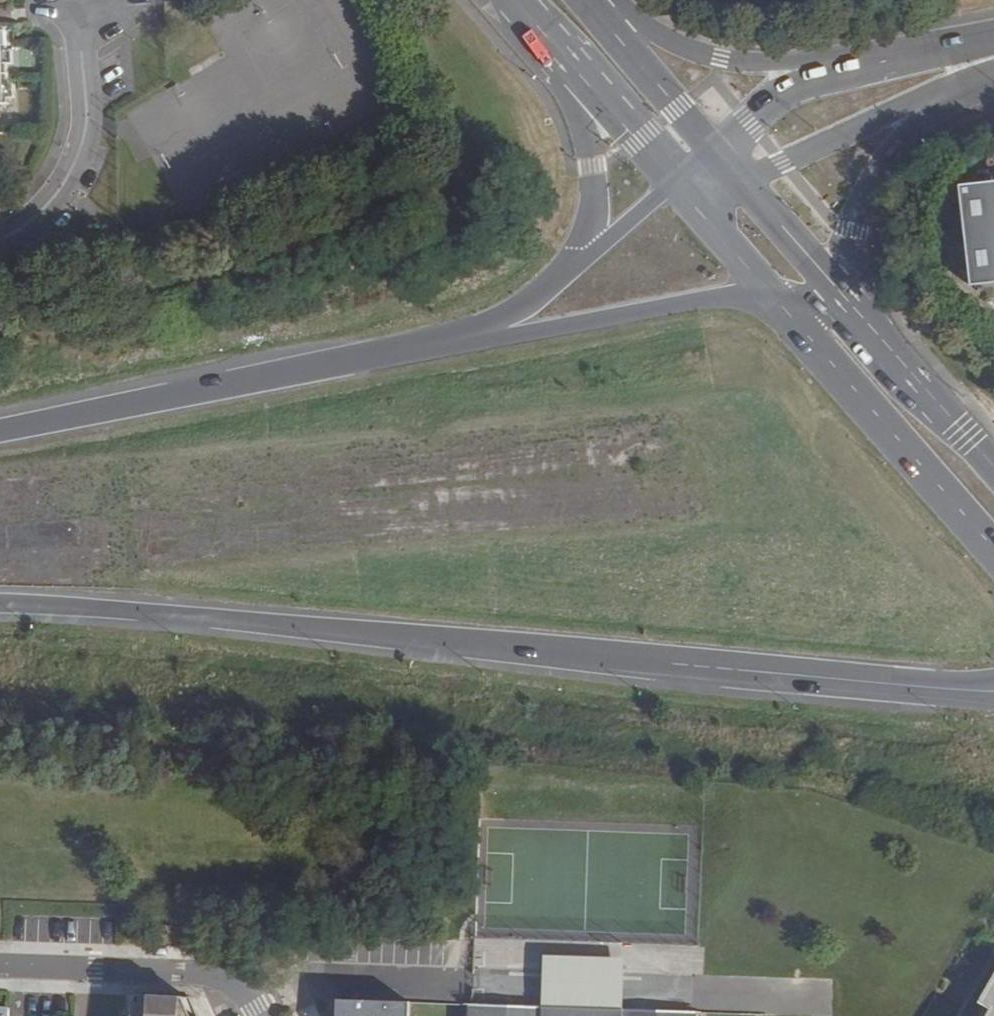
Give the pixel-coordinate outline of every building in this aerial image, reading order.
[(953,186),(966,287),(993,283),(993,181),(953,186)] [(628,959),(551,954),(549,1008),(627,1011),(628,959)] [(757,1015),(792,1015),(793,985),(758,984),(757,1015)] [(982,1008),(987,1011),(984,1015),(993,1015),(993,987),(982,1008)] [(142,996),(135,1001),(134,1015),(189,1015),(181,997),(142,996)] [(340,1015),(412,1015),(412,1002),(341,999),(340,1015)] [(11,1005),(0,1004),(0,1015),(11,1015),(11,1005)] [(699,1014),(627,1011),(549,1008),(476,1005),(475,1015),(699,1015),(699,1014)]
